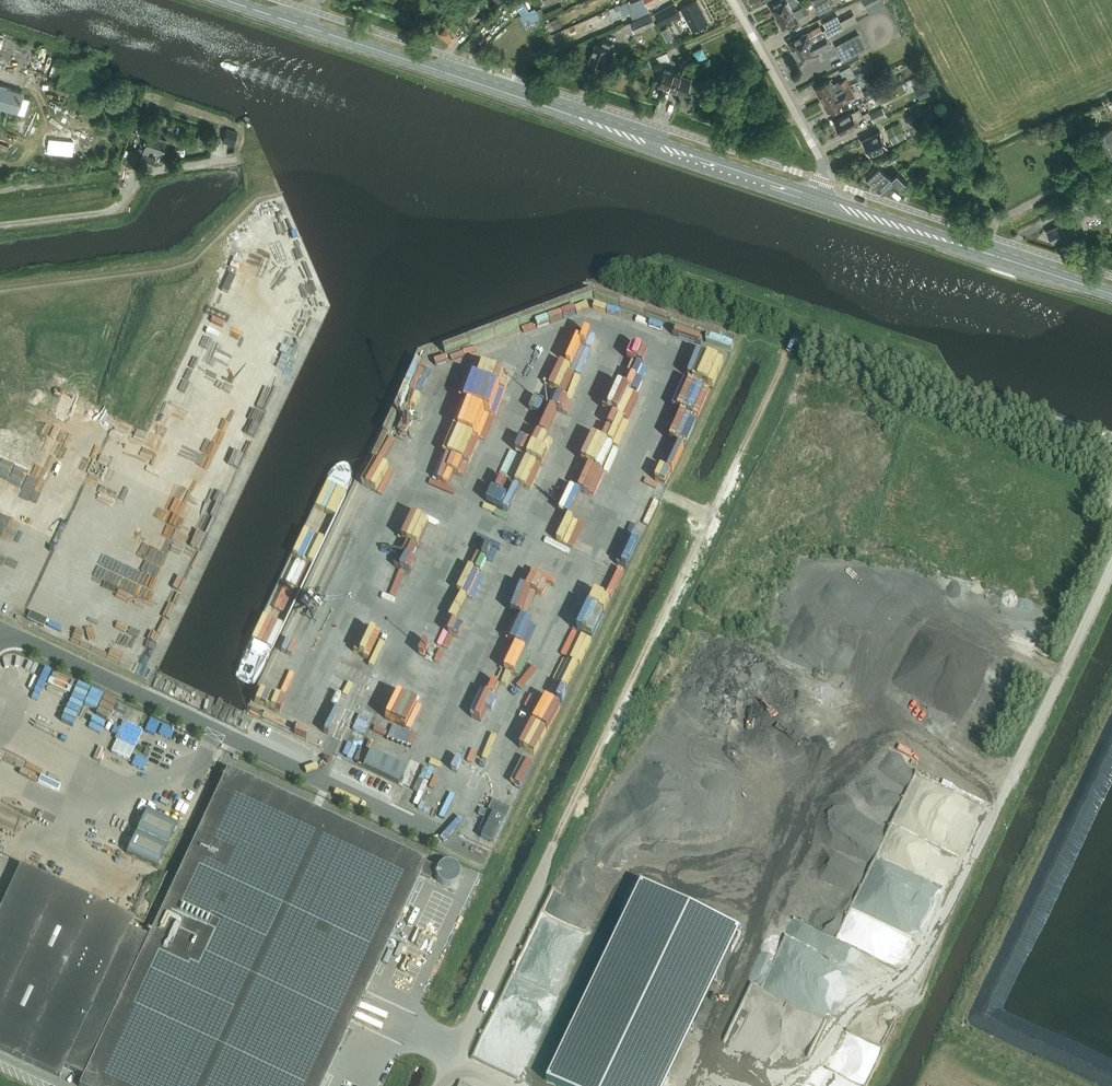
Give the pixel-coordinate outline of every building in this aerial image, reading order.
[(465,0),(464,0),(458,6),(462,11),(469,5),(465,0)] [(513,3),(521,16),(519,17),(526,29),(540,22),(564,11),(562,6),(544,14),(541,9),(536,11),(534,9),(529,12),(522,0),(517,0),(513,3)] [(631,4),(629,1),(605,11),(607,14),(627,6),(633,20),(637,17),(650,11),(647,6),(658,0),(638,0),(631,4)] [(696,0),(681,9),(693,30),(708,22),(696,0)] [(777,18),(792,10),(791,8),(798,4),(796,0),(788,0),(787,0),(782,0),(770,6),(771,8),(770,8),(772,13),(773,12),(777,18)] [(828,0),(814,0),(812,2),(819,15),(832,8),(828,0)] [(882,0),(863,0),(867,8),(882,0)] [(674,3),(655,14),(661,25),(671,20),(668,16),(678,11),(674,3)] [(797,19),(804,15),(809,12),(805,5),(793,12),(792,10),(777,18),(780,24),(779,24),(781,29),(782,28),(783,30),(799,22),(797,19)] [(482,8),(474,16),(478,20),(486,12),(482,8)] [(630,22),(635,33),(656,24),(651,13),(630,22)] [(823,23),(827,30),(828,32),(830,32),(842,26),(837,16),(823,23)] [(558,18),(546,23),(550,32),(562,27),(558,18)] [(438,31),(451,43),(461,32),(459,30),(461,28),(459,26),(457,29),(448,20),(438,31)] [(802,50),(826,37),(823,32),(822,30),(813,35),(811,32),(808,34),(805,35),(805,34),(801,36),(801,37),(797,39),(794,41),(789,44),(794,52),(801,48),(802,50)] [(853,53),(865,47),(859,35),(846,41),(836,46),(842,58),(853,53)] [(802,50),(795,54),(801,65),(813,58),(813,59),(817,57),(817,56),(819,55),(819,54),(831,47),(826,37),(802,50)] [(611,44),(603,41),(602,46),(596,43),(589,61),(603,66),(611,44)] [(668,52),(656,57),(658,63),(670,59),(668,52)] [(840,71),(842,77),(853,72),(850,66),(840,71)] [(672,90),(678,73),(665,69),(659,86),(672,90)] [(678,73),(672,90),(686,95),(691,78),(678,73)] [(917,77),(911,80),(914,86),(920,83),(917,77)] [(821,100),(849,85),(846,79),(837,84),(834,86),(830,79),(815,88),(821,100)] [(884,82),(863,92),(867,100),(887,89),(884,82)] [(18,112),(24,114),(29,99),(23,97),(24,92),(0,85),(0,108),(17,113),(18,112)] [(849,85),(821,100),(828,112),(843,104),(855,97),(849,85)] [(927,86),(916,91),(920,99),(931,93),(927,86)] [(886,116),(882,108),(870,115),(874,123),(886,116)] [(857,127),(856,126),(858,125),(856,120),(863,117),(859,110),(852,113),(835,122),(841,135),(852,129),(852,130),(857,127)] [(899,123),(886,129),(893,144),(906,137),(899,123)] [(233,144),(237,132),(227,128),(223,141),(233,144)] [(1096,136),(1108,159),(1111,157),(1111,128),(1096,136)] [(887,146),(880,131),(863,139),(870,155),(887,146)] [(140,163),(152,166),(155,157),(148,155),(150,149),(162,153),(166,140),(149,134),(144,148),(145,148),(140,163)] [(72,156),(74,140),(47,137),(45,153),(72,156)] [(952,142),(961,160),(969,156),(960,138),(952,142)] [(12,143),(0,139),(0,148),(9,151),(12,143)] [(129,152),(125,164),(136,167),(140,155),(129,152)] [(875,185),(886,174),(878,165),(866,176),(867,177),(867,179),(869,181),(871,181),(875,185)] [(883,194),(884,194),(894,184),(900,190),(908,183),(898,173),(892,178),(889,176),(886,174),(875,185),(878,189),(878,191),(879,193),(881,193),(882,193),(883,194)] [(1077,203),(1082,213),(1095,206),(1090,195),(1077,203)] [(1077,233),(1069,217),(1057,223),(1058,225),(1047,231),(1053,242),(1064,237),(1065,239),(1077,233)] [(676,310),(663,351),(689,359),(692,352),(700,354),(711,321),(676,310)] [(709,412),(744,337),(739,334),(715,384),(709,381),(697,406),(709,412)] [(429,390),(440,363),(419,355),(381,454),(369,450),(362,470),(373,475),(367,491),(393,501),(403,474),(391,469),(402,441),(416,446),(426,419),(422,418),(433,391),(429,390)] [(618,427),(649,440),(663,410),(632,396),(618,427)] [(472,430),(460,425),(448,452),(454,454),(448,466),(459,471),(455,480),(466,485),(477,461),(483,463),(494,438),(486,435),(496,410),(483,405),(472,430)] [(668,477),(679,481),(688,453),(693,455),(697,442),(698,442),(707,416),(691,410),(668,477)] [(513,543),(530,489),(525,487),(534,459),(551,464),(559,438),(537,431),(529,459),(515,454),(507,480),(516,483),(509,505),(518,507),(517,511),(510,509),(500,539),(513,543)] [(546,563),(572,571),(588,515),(598,518),(606,491),(604,491),(612,464),(594,459),(585,490),(581,489),(579,494),(575,493),(574,497),(580,499),(578,506),(563,501),(554,533),(560,534),(558,541),(552,540),(546,563)] [(444,510),(453,483),(441,479),(432,505),(444,510)] [(202,505),(208,493),(195,487),(189,499),(202,505)] [(560,679),(585,690),(651,533),(654,534),(665,509),(660,507),(664,498),(658,496),(653,507),(646,504),(636,528),(640,530),(607,608),(596,603),(585,630),(581,628),(560,679)] [(440,617),(432,640),(450,647),(460,620),(471,624),(490,574),(473,568),(453,621),(440,617)] [(385,591),(375,616),(404,628),(414,604),(385,591)] [(526,642),(535,646),(554,605),(532,596),(509,646),(522,652),(526,642)] [(43,627),(47,619),(30,612),(27,620),(43,627)] [(458,729),(484,738),(500,691),(510,695),(515,681),(519,682),(528,656),(512,651),(508,662),(513,663),(511,670),(497,665),(475,729),(460,724),(458,729)] [(0,671),(0,695),(14,666),(5,661),(0,671)] [(424,706),(437,678),(418,669),(405,697),(424,706)] [(544,762),(550,764),(575,701),(547,689),(521,754),(528,757),(523,770),(538,776),(544,762)] [(335,713),(325,739),(344,747),(354,721),(335,713)] [(376,719),(366,744),(402,757),(411,732),(376,719)] [(117,741),(111,752),(129,761),(143,731),(123,722),(115,740),(117,741)] [(369,753),(362,767),(399,784),(405,770),(369,753)] [(60,1078),(64,1068),(84,1077),(80,1085),(321,1085),(425,862),(227,770),(149,938),(129,929),(134,919),(20,866),(0,910),(0,1050),(60,1078)] [(525,774),(514,797),(523,802),(534,778),(525,774)] [(495,845),(497,839),(512,809),(494,800),(488,812),(482,809),(479,816),(485,819),(479,831),(485,834),(482,840),(495,845)] [(157,869),(177,825),(147,811),(126,854),(157,869)] [(462,863),(446,870),(453,885),(468,877),(462,863)] [(549,1085),(551,1085),(672,1085),(743,934),(642,887),(549,1085)]
